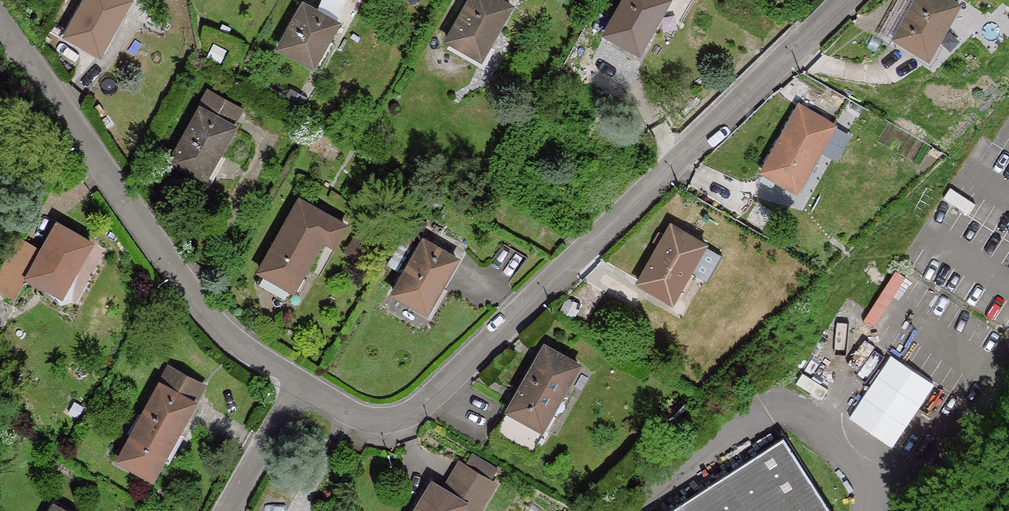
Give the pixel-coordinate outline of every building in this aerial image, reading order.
[(70,34),(102,53),(130,0),(88,0),(70,34)] [(447,36),(479,56),(480,55),(508,4),(500,0),(469,0),(447,36)] [(638,48),(667,0),(621,0),(604,29),(636,48),(638,48)] [(948,0),(909,0),(890,35),(923,53),(924,51),(951,2),(950,1),(948,0)] [(342,24),(309,6),(285,47),(318,66),(342,24)] [(245,99),(216,81),(177,148),(210,167),(239,116),(236,114),(245,99)] [(829,120),(797,102),(761,164),(793,183),(794,182),(829,120)] [(258,266),(262,268),(291,285),(299,273),(321,235),(332,241),(343,222),(298,196),(258,266)] [(0,261),(0,286),(16,295),(28,272),(62,289),(91,239),(56,220),(39,250),(28,269),(4,254),(0,261)] [(700,238),(669,221),(635,273),(667,292),(700,238)] [(371,236),(359,227),(347,243),(359,252),(371,236)] [(456,255),(422,235),(391,288),(426,307),(456,255)] [(14,236),(4,254),(28,269),(39,250),(14,236)] [(359,252),(347,243),(342,249),(355,259),(359,252)] [(291,285),(262,268),(255,280),(290,302),(305,277),(299,273),(291,285)] [(569,355),(539,337),(486,424),(516,442),(569,355)] [(203,377),(168,359),(121,451),(155,469),(203,377)] [(798,439),(683,510),(845,510),(798,439)] [(472,461),(495,472),(500,463),(477,452),(472,461)] [(426,473),(403,510),(443,510),(455,491),(471,500),(486,475),(486,474),(452,454),(451,455),(437,479),(426,473)]
